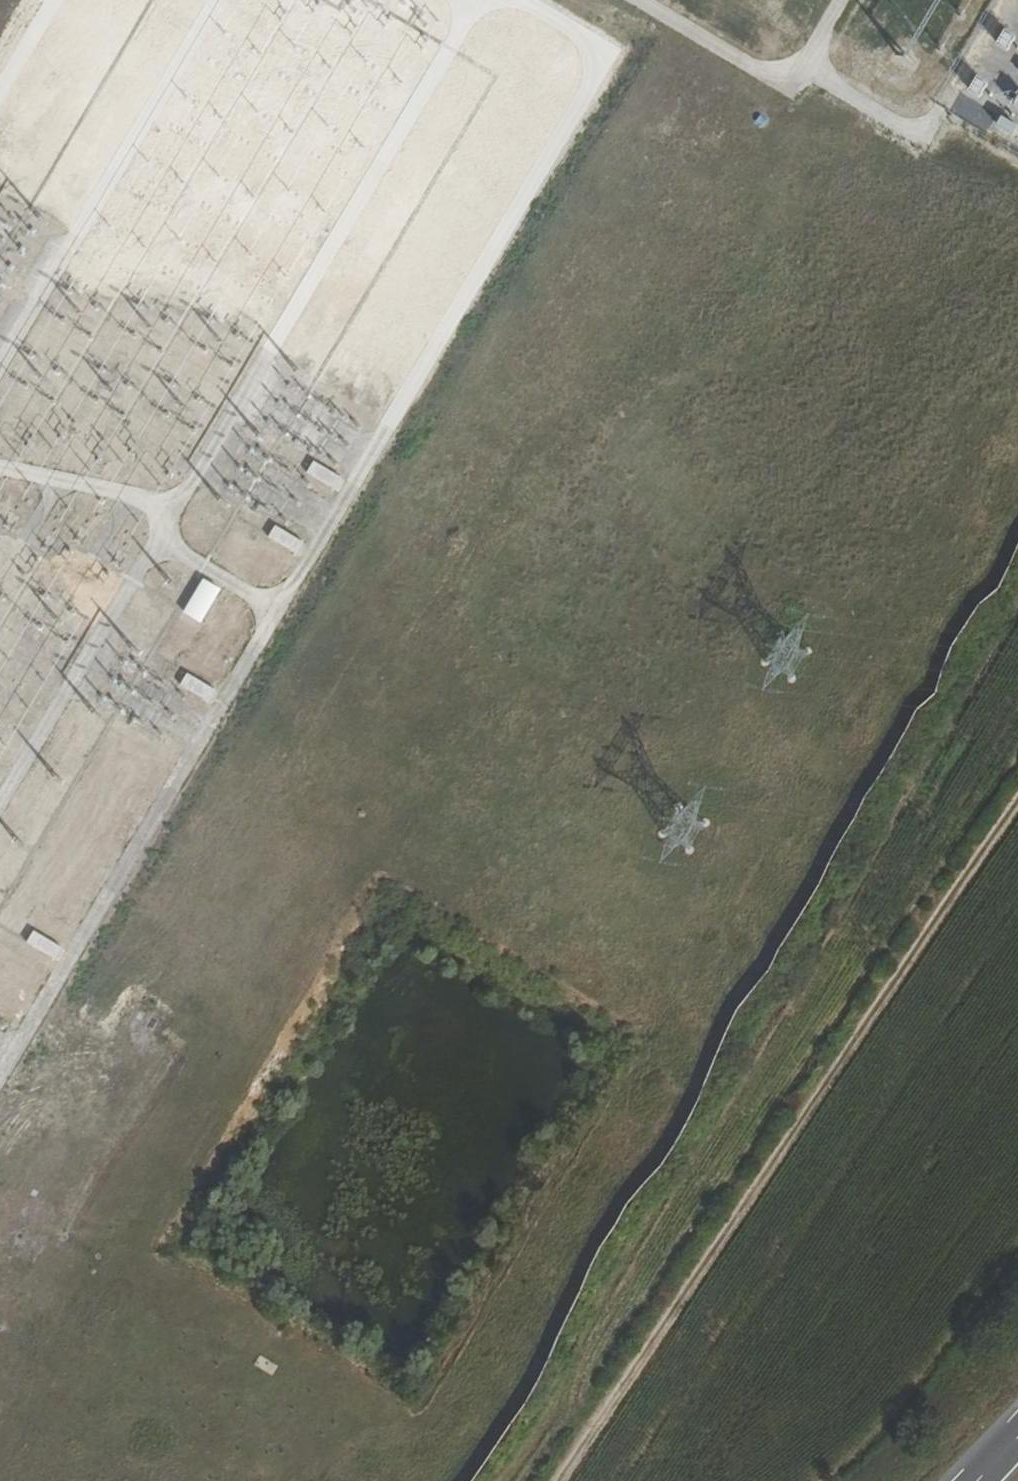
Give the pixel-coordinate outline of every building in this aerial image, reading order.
[(343,479),(313,461),(307,472),(337,490),(343,479)] [(304,546),(274,526),(267,538),(296,557),(304,546)] [(219,592),(202,582),(184,614),(200,624),(219,592)] [(216,693),(186,675),(179,687),(209,705),(216,693)] [(62,951),(32,933),(25,945),(55,963),(62,951)]
